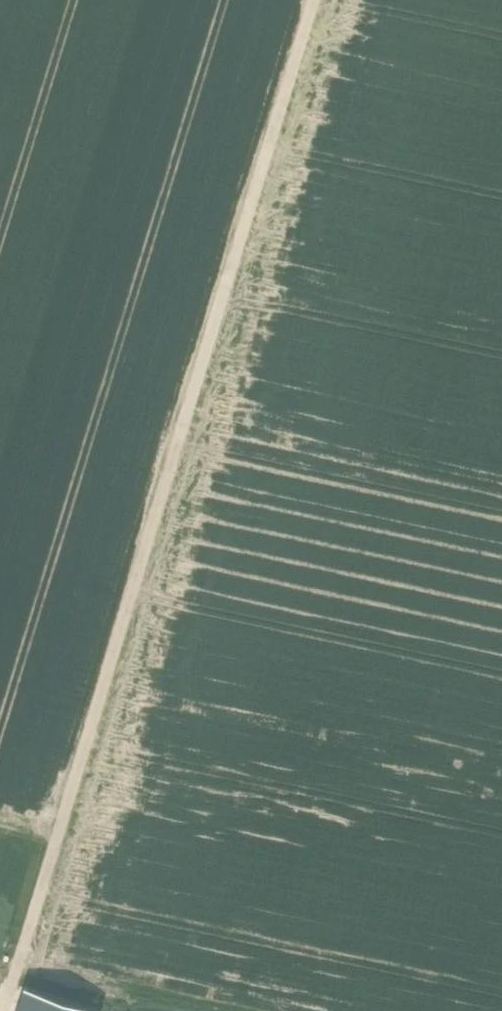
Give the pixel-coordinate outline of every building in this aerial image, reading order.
[(100,1008),(23,985),(16,1010),(99,1010),(100,1008)]
